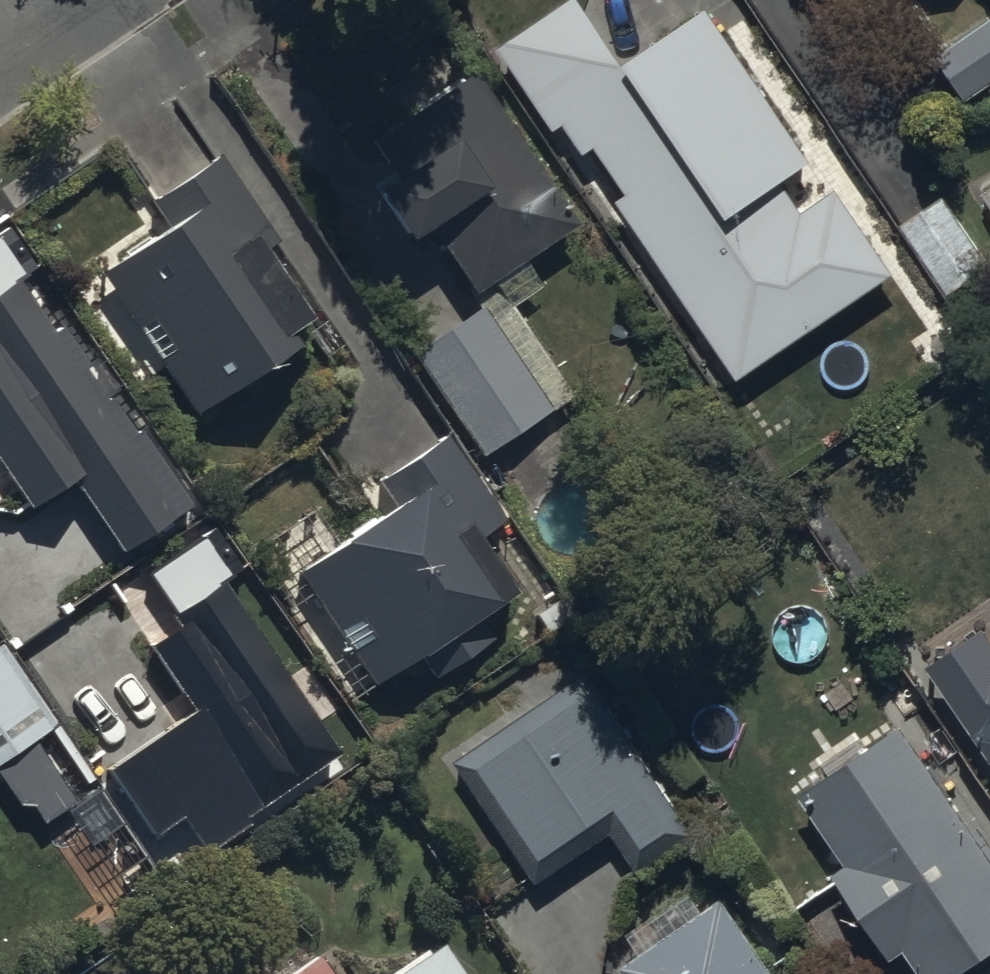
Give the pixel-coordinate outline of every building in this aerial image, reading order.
[(501,43),(731,380),(806,329),(893,270),(836,187),(804,208),(782,176),(813,155),(707,0),(621,59),(581,0),(564,0),(501,43)] [(969,100),(989,85),(989,17),(937,53),(969,100)] [(431,223),(476,289),(578,220),(472,66),(371,135),(393,168),(366,186),(404,241),(431,223)] [(146,196),(163,220),(93,268),(192,413),(297,342),(246,266),(280,243),(215,149),(146,196)] [(896,228),(941,294),(989,262),(944,196),(896,228)] [(11,229),(0,237),(0,465),(34,513),(77,484),(127,555),(196,508),(70,325),(58,333),(20,279),(37,267),(11,229)] [(410,351),(480,453),(548,406),(478,305),(410,351)] [(370,485),(389,512),(297,574),(372,684),(415,654),(433,680),(495,638),(477,612),(511,589),(477,539),(503,522),(444,434),(370,485)] [(244,570),(216,530),(154,573),(188,623),(152,648),(195,710),(109,769),(157,839),(185,820),(207,853),(346,758),(225,583),(244,570)] [(982,632),(925,670),(989,763),(989,762),(989,643),(982,632)] [(41,828),(79,802),(35,737),(54,724),(0,644),(0,768),(41,828)] [(586,670),(456,759),(540,882),(611,834),(635,870),(695,829),(670,794),(586,670)] [(989,962),(989,857),(899,724),(798,793),(846,862),(831,872),(892,961),(907,951),(923,973),(972,973),(989,962)] [(723,893),(619,964),(626,973),(778,973),(723,893)] [(433,936),(377,973),(459,973),(433,936)] [(315,949),(278,973),(332,973),(315,949)]
